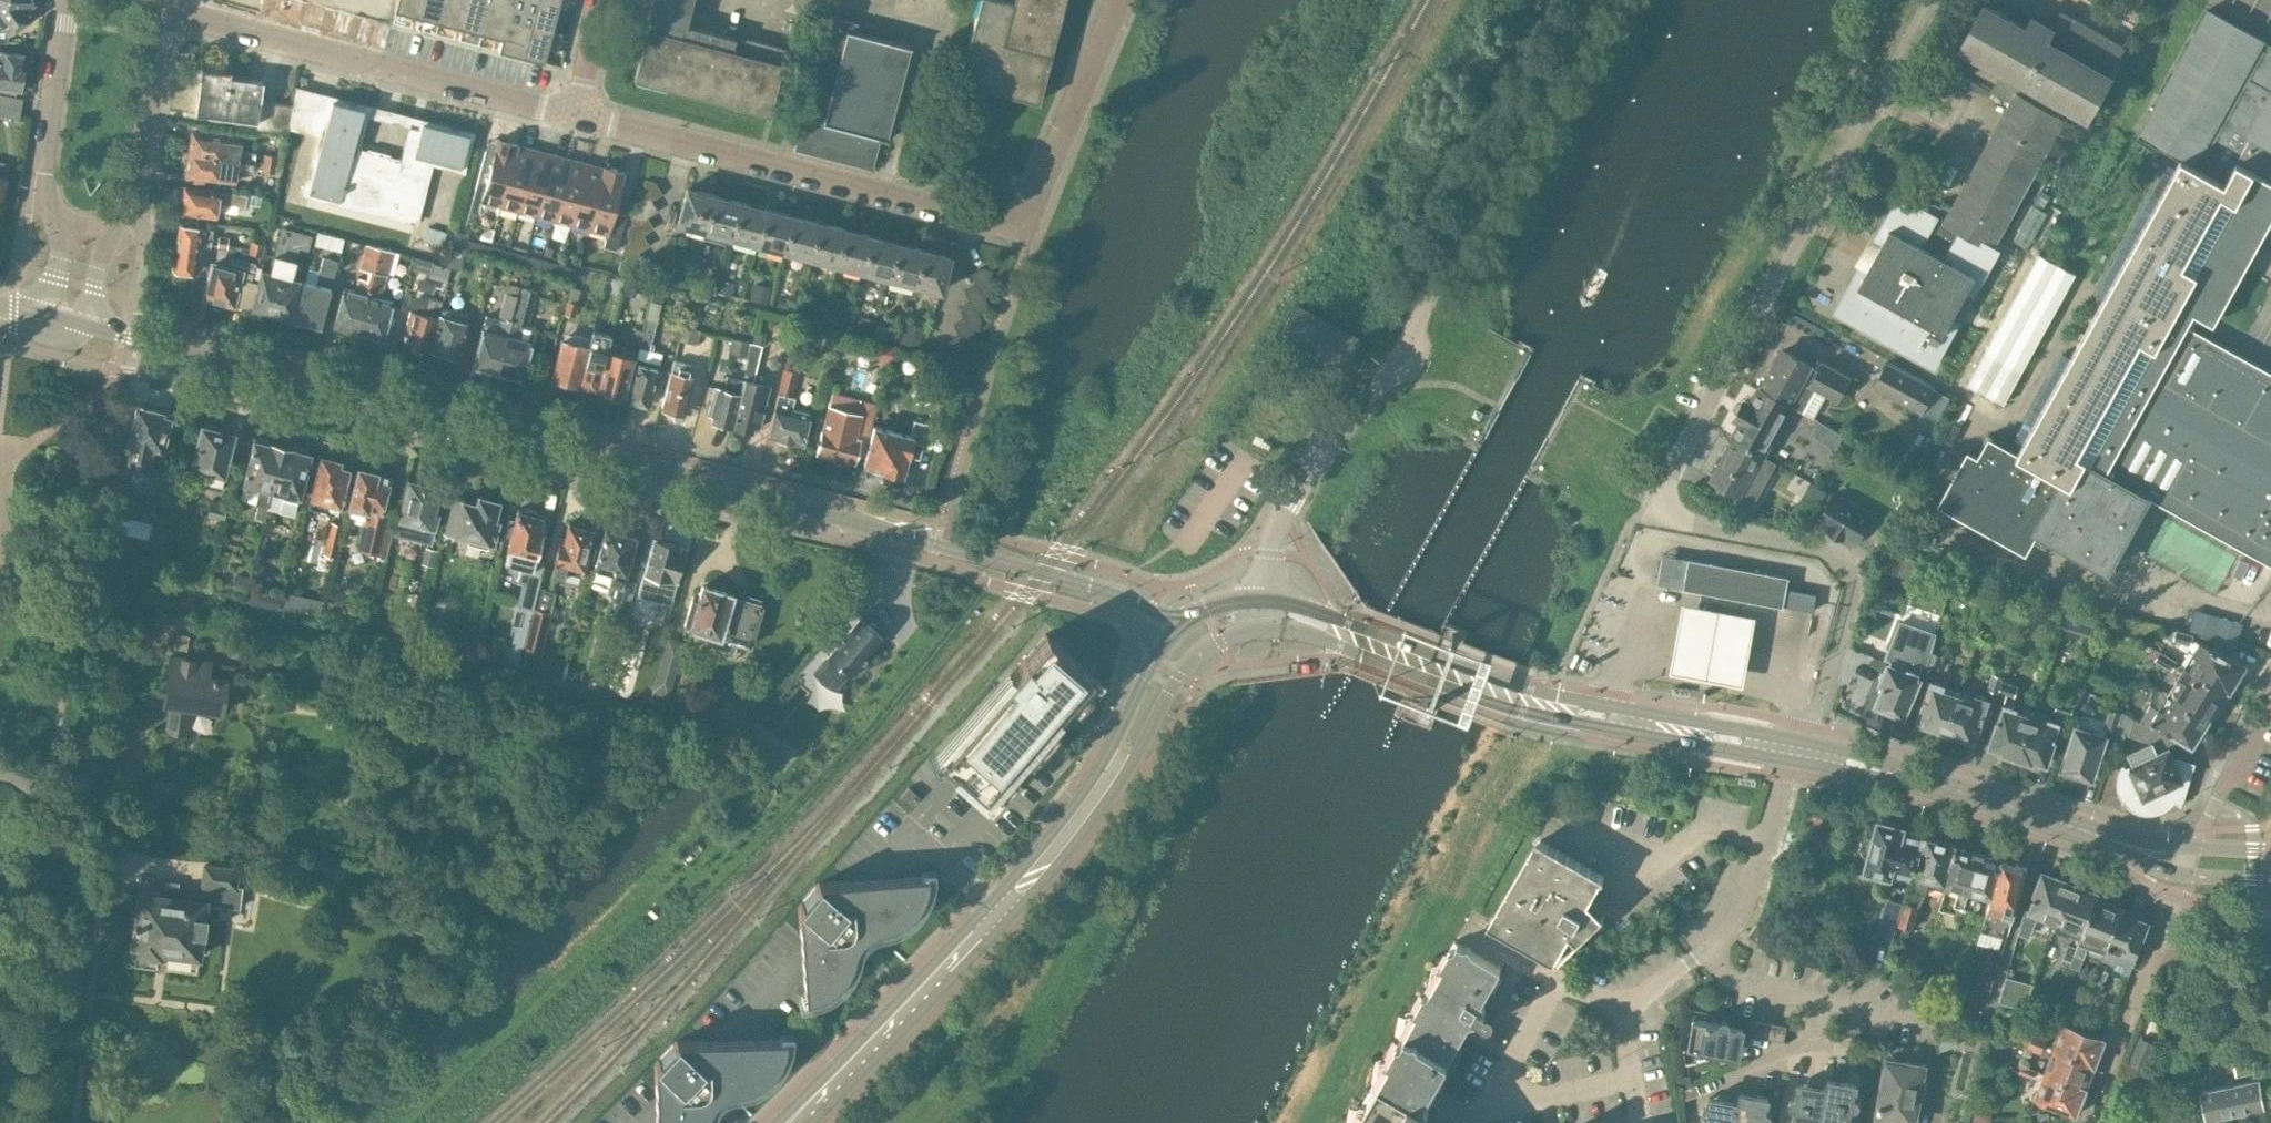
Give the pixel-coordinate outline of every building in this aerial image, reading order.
[(0,1),(0,40),(7,41),(9,33),(36,14),(30,6),(35,2),(34,0),(2,0),(0,1)] [(338,1),(348,4),(347,6),(361,10),(363,0),(338,0),(338,1)] [(361,10),(375,13),(375,11),(386,13),(389,0),(363,0),(361,10)] [(559,0),(395,0),(392,10),(501,38),(498,50),(544,62),(559,0)] [(785,48),(735,35),(735,37),(685,24),(692,0),(651,0),(647,16),(650,16),(647,27),(633,78),(768,114),(785,48)] [(1013,3),(999,0),(979,0),(959,81),(1038,101),(1063,0),(1014,0),(1013,3)] [(1861,266),(1836,310),(1876,331),(1878,328),(1895,337),(1893,341),(1933,363),(1957,319),(1951,315),(1966,289),(1971,293),(1996,248),(1992,245),(2019,197),(2019,196),(2062,118),(2059,115),(2065,104),(2084,114),(2086,116),(2109,74),(2108,73),(2123,46),(2072,18),(2067,28),(2053,25),(2052,28),(2031,16),(2025,28),(1983,4),(1960,46),(2003,70),(1992,90),(2010,100),(1982,151),(1976,160),(1952,204),(1942,199),(1933,214),(1899,195),(1875,240),(1881,243),(1866,269),(1861,266)] [(2192,328),(2270,185),(2270,45),(2206,9),(2136,135),(2179,159),(2174,168),(2166,163),(2093,294),(2101,298),(2069,357),(2060,352),(2012,439),(2020,443),(2014,454),(1987,439),(1976,459),(1966,453),(1940,502),(2024,549),(2035,529),(2107,569),(2148,495),(2270,565),(2270,372),(2192,328)] [(829,16),(827,25),(801,123),(794,148),(872,169),(880,138),(886,139),(911,46),(854,33),(856,23),(829,16)] [(0,52),(0,85),(20,88),(21,85),(25,84),(26,76),(23,74),(25,56),(0,52)] [(202,69),(196,112),(258,121),(256,131),(290,135),(291,129),(294,106),(293,105),(260,101),(263,82),(230,77),(230,75),(222,74),(222,72),(202,69)] [(360,148),(369,112),(294,93),(293,105),(294,106),(291,129),(319,136),(305,192),(368,208),(376,176),(382,151),(367,148),(366,150),(360,148)] [(22,98),(0,94),(0,115),(19,118),(22,98)] [(417,221),(432,161),(464,169),(473,136),(413,121),(403,160),(389,156),(389,153),(382,151),(376,176),(368,208),(417,221)] [(240,138),(192,132),(189,154),(254,163),(256,151),(238,149),(240,138)] [(501,206),(517,143),(497,138),(480,200),(501,206)] [(518,210),(534,148),(517,143),(501,206),(518,210)] [(536,215),(552,153),(534,148),(518,210),(536,215)] [(553,220),(569,157),(552,153),(536,215),(553,220)] [(236,181),(238,169),(253,171),(254,163),(189,154),(186,175),(236,181)] [(571,225),(587,162),(569,157),(553,220),(571,225)] [(588,230),(604,167),(587,162),(571,225),(588,230)] [(612,211),(622,172),(604,167),(588,230),(605,234),(602,245),(615,249),(624,214),(612,211)] [(661,193),(656,186),(654,182),(644,180),(642,189),(637,192),(635,200),(638,206),(650,199),(661,193)] [(705,229),(714,194),(686,187),(677,222),(705,229)] [(246,196),(184,188),(181,211),(217,216),(219,204),(245,208),(246,196)] [(731,236),(740,201),(714,194),(705,229),(703,238),(729,245),(731,236)] [(657,210),(650,199),(638,206),(633,209),(631,217),(634,223),(646,216),(657,210)] [(758,243),(767,208),(740,201),(731,236),(758,243)] [(784,250),(793,215),(767,208),(758,243),(784,250)] [(810,257),(819,222),(793,215),(784,250),(810,257)] [(653,227),(646,216),(634,223),(629,226),(627,235),(630,240),(642,234),(653,227)] [(836,263),(845,229),(819,222),(810,257),(836,263)] [(212,230),(179,225),(173,269),(194,272),(198,244),(209,246),(212,230)] [(272,316),(289,246),(293,230),(284,227),(280,244),(271,272),(263,270),(253,307),(262,309),(261,313),(272,316)] [(862,270),(871,235),(845,229),(836,263),(862,270)] [(302,279),(292,276),(299,249),(307,251),(311,234),(293,230),(289,246),(272,316),(283,319),(284,316),(292,317),(302,279)] [(342,249),(344,236),(317,231),(315,245),(342,249)] [(649,244),(642,234),(630,240),(625,244),(623,252),(627,257),(638,250),(649,244)] [(888,277),(898,242),(871,235),(862,270),(888,277)] [(259,262),(264,244),(252,241),(247,259),(259,262)] [(915,284),(924,249),(898,242),(888,277),(915,284)] [(358,331),(379,247),(364,243),(352,290),(343,288),(333,325),(358,331)] [(391,250),(379,247),(358,331),(382,337),(392,300),(381,298),(384,284),(382,283),(385,274),(391,250)] [(915,284),(942,291),(951,256),(924,249),(915,284)] [(635,268),(644,262),(645,261),(638,250),(627,257),(621,261),(619,269),(623,275),(633,277),(635,268)] [(2040,253),(1968,383),(2004,403),(2076,273),(2040,253)] [(304,279),(293,319),(320,326),(338,260),(321,255),(314,282),(304,279)] [(250,282),(255,264),(233,258),(230,269),(213,264),(204,296),(233,304),(234,302),(236,303),(237,305),(241,308),(246,307),(248,305),(249,306),(255,283),(250,282)] [(992,272),(982,269),(971,274),(977,285),(989,280),(992,272)] [(992,286),(989,280),(977,285),(965,291),(971,302),(984,296),(989,294),(992,286)] [(515,322),(511,321),(498,372),(523,378),(535,331),(527,329),(536,292),(523,289),(515,322)] [(498,372),(511,321),(517,298),(505,295),(499,318),(485,314),(482,329),(483,329),(473,366),(498,372)] [(430,350),(441,308),(439,308),(441,301),(418,296),(415,297),(408,325),(411,326),(406,344),(430,350)] [(986,302),(984,296),(971,302),(960,307),(965,318),(978,313),(984,310),(986,302)] [(598,390),(610,344),(620,307),(601,302),(591,339),(580,385),(598,390)] [(468,315),(441,308),(430,350),(460,358),(468,323),(466,322),(468,315)] [(960,334),(972,329),(978,327),(981,319),(978,313),(965,318),(954,324),(960,334)] [(649,405),(658,367),(662,353),(652,350),(654,343),(651,342),(656,321),(646,318),(626,399),(649,405)] [(975,335),(972,329),(960,334),(949,340),(955,351),(967,346),(973,343),(975,335)] [(580,385),(591,339),(576,335),(574,343),(563,340),(552,379),(565,382),(566,385),(573,387),(576,385),(580,385)] [(625,347),(610,344),(598,390),(601,391),(602,394),(609,396),(612,394),(624,397),(634,360),(623,357),(625,347)] [(970,352),(967,346),(955,351),(951,360),(961,363),(967,360),(970,352)] [(1836,400),(1841,390),(1849,376),(1822,360),(1817,368),(1782,348),(1760,387),(1758,387),(1758,388),(1789,405),(1802,412),(1815,388),(1836,400)] [(750,354),(744,380),(731,426),(752,431),(754,424),(759,425),(769,386),(753,382),(759,357),(750,354)] [(685,414),(695,377),(687,375),(690,364),(673,359),(661,408),(685,414)] [(1887,363),(1875,386),(1922,411),(1919,416),(1932,423),(1947,395),(1887,363)] [(784,368),(767,435),(802,444),(810,413),(792,408),(793,404),(789,402),(797,372),(784,368)] [(731,426),(744,380),(727,375),(724,389),(714,387),(708,412),(712,414),(711,421),(731,426)] [(1730,437),(1761,454),(1789,405),(1758,388),(1750,402),(1744,399),(1733,418),(1739,422),(1730,437)] [(829,406),(816,452),(853,462),(860,438),(855,437),(861,414),(829,406)] [(144,408),(137,411),(130,440),(134,441),(124,482),(112,479),(103,565),(147,576),(155,512),(151,512),(162,464),(165,447),(163,446),(170,416),(162,414),(163,412),(144,408)] [(206,427),(203,426),(194,464),(208,468),(204,483),(222,488),(230,457),(227,456),(233,434),(220,431),(221,429),(219,426),(210,423),(207,425),(206,427)] [(874,426),(864,464),(883,469),(882,471),(901,476),(907,457),(908,457),(909,454),(917,456),(921,441),(913,439),(913,437),(874,426)] [(267,507),(283,445),(275,443),(274,441),(271,441),(270,438),(261,436),(258,439),(255,438),(244,481),(257,485),(252,504),(256,505),(267,507)] [(1761,455),(1761,454),(1730,437),(1730,438),(1732,439),(1710,477),(1738,493),(1759,454),(1761,455)] [(293,448),(283,445),(267,507),(275,509),(293,514),(298,495),(300,496),(311,453),(309,452),(309,451),(308,448),(297,446),(296,447),(293,446),(293,448)] [(324,456),(321,455),(309,506),(325,510),(328,500),(341,503),(345,489),(343,488),(349,467),(339,464),(340,461),(337,460),(335,456),(327,454),(324,456)] [(359,467),(349,505),(347,515),(364,519),(357,548),(385,555),(392,527),(383,525),(390,501),(385,500),(391,475),(377,471),(374,467),(366,465),(362,468),(359,467)] [(414,481),(409,480),(400,516),(414,520),(411,535),(431,540),(438,512),(434,511),(440,487),(426,484),(423,479),(418,477),(414,481)] [(1804,524),(1824,489),(1811,481),(1790,516),(1804,524)] [(1871,515),(1834,494),(1819,521),(1830,527),(1829,529),(1843,537),(1844,535),(1856,542),(1871,515)] [(453,498),(445,530),(470,536),(468,542),(482,545),(483,540),(493,543),(499,521),(495,520),(499,502),(481,498),(479,505),(453,498)] [(532,608),(544,560),(543,560),(542,564),(535,562),(542,532),(539,532),(544,514),(539,513),(533,507),(523,510),(518,508),(506,556),(507,557),(506,563),(521,566),(517,581),(522,582),(517,604),(532,608)] [(560,536),(551,573),(564,576),(566,570),(582,574),(594,527),(590,526),(583,519),(573,521),(569,520),(564,537),(560,536)] [(334,559),(342,526),(330,523),(322,556),(334,559)] [(610,530),(607,529),(594,578),(624,586),(637,537),(622,533),(621,529),(613,527),(610,530)] [(654,538),(643,579),(653,582),(652,585),(671,590),(673,579),(678,580),(686,547),(680,546),(680,544),(654,538)] [(1904,556),(1884,551),(1880,570),(1899,574),(1904,556)] [(1684,586),(1684,588),(1782,606),(1784,606),(1784,604),(1799,607),(1813,610),(1817,593),(1785,587),(1787,578),(1789,578),(1789,576),(1788,576),(1689,558),(1689,560),(1691,560),(1688,573),(1686,586),(1684,586)] [(692,597),(685,622),(692,624),(692,626),(715,632),(712,641),(734,647),(736,639),(751,644),(763,604),(759,603),(760,601),(758,598),(751,596),(747,597),(746,599),(733,595),(734,593),(704,584),(699,599),(692,597)] [(296,592),(293,605),(318,613),(322,600),(296,592)] [(1753,612),(1681,599),(1679,608),(1675,633),(1669,664),(1669,669),(1741,682),(1742,677),(1747,648),(1752,622),(1753,612)] [(625,627),(631,605),(613,600),(607,623),(625,627)] [(2069,600),(2063,617),(2094,626),(2099,610),(2069,600)] [(2196,608),(2190,631),(2237,643),(2242,620),(2196,608)] [(553,615),(534,610),(524,649),(543,654),(553,615)] [(860,618),(813,674),(835,691),(882,636),(860,618)] [(1926,664),(1931,649),(1936,631),(1934,631),(1934,633),(1899,620),(1887,649),(1893,652),(1881,681),(1884,682),(1876,702),(1879,703),(1878,707),(1890,712),(1891,709),(1903,714),(1921,671),(1920,671),(1922,663),(1926,664)] [(2194,635),(2177,630),(2174,640),(2191,645),(2194,635)] [(1090,672),(1045,633),(937,756),(982,795),(1090,672)] [(666,690),(684,640),(669,635),(652,685),(666,690)] [(2184,665),(2184,666),(2224,691),(2226,687),(2230,686),(2242,665),(2212,648),(2201,642),(2198,643),(2192,653),(2196,655),(2188,667),(2184,665)] [(1941,652),(1931,649),(1926,664),(1937,668),(1941,652)] [(2171,671),(2176,662),(2160,652),(2155,660),(2171,671)] [(211,661),(172,655),(165,702),(172,703),(168,728),(188,731),(192,706),(222,711),(227,678),(208,675),(211,661)] [(2224,691),(2184,666),(2175,680),(2170,677),(2162,691),(2170,697),(2209,721),(2215,710),(2215,706),(2224,691)] [(1988,688),(1998,691),(2001,680),(2003,674),(1993,671),(1988,688)] [(1945,733),(1959,690),(1945,685),(1946,683),(1930,678),(1923,698),(1925,699),(1918,721),(1933,726),(1935,730),(1945,733)] [(2018,684),(2001,680),(1998,691),(2014,696),(2018,684)] [(1690,688),(1673,685),(1672,692),(1689,695),(1690,688)] [(1973,695),(1959,690),(1945,733),(1955,736),(1959,734),(1973,738),(1980,717),(1982,718),(1989,697),(1974,692),(1973,695)] [(2203,731),(2209,721),(2170,697),(2162,711),(2152,704),(2141,722),(2123,711),(2117,731),(2152,741),(2127,752),(2132,763),(2129,765),(2130,766),(2123,769),(2122,772),(2121,775),(2120,778),(2120,781),(2120,784),(2120,787),(2121,790),(2122,793),(2123,796),(2125,798),(2126,801),(2128,803),(2131,805),(2133,807),(2136,809),(2138,810),(2141,811),(2144,812),(2147,812),(2150,812),(2153,811),(2156,811),(2159,810),(2162,809),(2164,807),(2167,805),(2169,803),(2171,801),(2173,799),(2175,796),(2182,800),(2181,803),(2182,803),(2195,763),(2169,754),(2169,753),(2179,736),(2191,744),(2198,732),(2203,731)] [(2072,716),(2075,704),(2058,699),(2055,711),(2072,716)] [(2017,756),(2030,713),(2016,708),(2016,706),(2003,701),(1995,724),(1997,725),(1990,745),(2004,750),(2007,753),(2017,756)] [(2117,731),(2123,711),(2110,707),(2105,722),(2079,713),(2075,727),(2062,767),(2065,768),(2067,773),(2075,775),(2078,772),(2092,777),(2107,728),(2117,731)] [(2045,718),(2030,713),(2017,756),(2027,760),(2030,757),(2044,762),(2051,741),(2053,742),(2061,721),(2046,716),(2045,718)] [(1755,786),(1756,779),(1740,776),(1739,783),(1755,786)] [(919,796),(908,786),(899,797),(909,806),(919,796)] [(1891,875),(1903,829),(1901,828),(1896,822),(1886,819),(1881,821),(1878,823),(1874,837),(1868,835),(1862,839),(1859,848),(1863,855),(1869,856),(1865,871),(1890,877),(1891,875)] [(1943,890),(1956,845),(1925,837),(1913,882),(1912,881),(1904,910),(1899,925),(1911,929),(1918,905),(1923,898),(1926,886),(1943,890)] [(1576,941),(1604,915),(1603,913),(1602,914),(1588,900),(1600,878),(1602,879),(1604,876),(1540,840),(1538,843),(1541,844),(1497,922),(1496,923),(1493,922),(1491,925),(1555,962),(1558,959),(1557,958),(1556,957),(1569,933),(1575,940),(1576,941)] [(1961,916),(1979,851),(1971,849),(1972,846),(1960,843),(1959,846),(1956,845),(1943,890),(1945,884),(1959,888),(1954,905),(1956,906),(1954,914),(1961,916)] [(1990,897),(2001,860),(2002,857),(1999,856),(2000,854),(1988,851),(1987,853),(1979,851),(1961,916),(1968,918),(1970,909),(1973,910),(1977,893),(1990,897)] [(2007,937),(2026,866),(2018,864),(2017,864),(2001,860),(1990,897),(1981,930),(2007,937)] [(136,903),(131,945),(134,945),(134,947),(136,947),(134,965),(159,968),(161,951),(202,955),(206,916),(204,915),(205,904),(240,907),(242,886),(237,885),(238,867),(204,863),(202,881),(206,881),(205,893),(179,890),(179,888),(166,887),(165,891),(145,889),(145,892),(139,891),(138,904),(136,903)] [(880,928),(883,928),(887,927),(891,925),(895,923),(899,921),(903,919),(907,916),(910,913),(913,910),(916,906),(918,903),(920,899),(922,895),(924,891),(925,887),(926,882),(926,878),(926,873),(818,882),(797,905),(804,998),(808,997),(812,996),(817,995),(821,994),(824,992),(828,990),(832,987),(835,985),(838,982),(841,979),(844,975),(846,972),(848,968),(850,964),(852,960),(853,956),(854,952),(855,949),(856,946),(858,943),(860,940),(862,937),(865,935),(867,933),(870,932),(873,930),(876,929),(880,928)] [(2057,920),(2073,881),(2062,877),(2058,878),(2043,873),(2030,910),(2057,920)] [(2096,898),(2097,898),(2098,894),(2084,889),(2082,885),(2073,881),(2057,920),(2054,929),(2071,936),(2073,932),(2081,935),(2082,935),(2096,898)] [(2121,912),(2122,912),(2124,908),(2120,906),(2118,904),(2111,901),(2107,902),(2097,898),(2096,898),(2082,935),(2081,935),(2076,947),(2069,967),(2079,971),(2089,944),(2105,950),(2106,950),(2121,912)] [(1894,944),(1899,925),(1904,910),(1888,905),(1879,939),(1894,944)] [(2145,921),(2122,912),(2121,912),(2106,950),(2105,950),(2103,955),(2117,960),(2113,972),(2128,978),(2143,938),(2141,937),(2147,923),(2145,921)] [(2033,919),(2023,916),(2018,930),(2028,934),(2033,919)] [(1767,930),(1757,923),(1749,933),(1759,941),(1767,930)] [(1425,1121),(1426,1122),(1427,1122),(1429,1122),(1430,1122),(1432,1122),(1433,1122),(1434,1122),(1436,1120),(1436,1119),(1437,1118),(1437,1116),(1437,1115),(1437,1113),(1436,1112),(1435,1111),(1434,1110),(1433,1109),(1431,1109),(1430,1109),(1428,1109),(1425,1098),(1434,1082),(1437,1081),(1440,1080),(1443,1078),(1446,1076),(1448,1073),(1451,1071),(1453,1068),(1455,1065),(1457,1061),(1459,1058),(1460,1054),(1460,1051),(1461,1047),(1461,1044),(1461,1040),(1460,1036),(1469,1021),(1481,1018),(1481,1019),(1482,1020),(1483,1021),(1484,1022),(1486,1023),(1487,1023),(1489,1023),(1490,1022),(1491,1022),(1492,1021),(1494,1018),(1494,1016),(1494,1015),(1494,1013),(1493,1012),(1492,1011),(1491,1010),(1490,1009),(1488,1009),(1487,1009),(1485,1009),(1482,998),(1500,966),(1454,939),(1361,1103),(1364,1105),(1354,1122),(1425,1122),(1425,1121)] [(2061,964),(2069,967),(2076,947),(2068,944),(2061,964)] [(2104,984),(2109,970),(2099,966),(2094,981),(2104,984)] [(1693,1017),(1689,1046),(1739,1055),(1744,1026),(1731,1024),(1731,1023),(1731,1021),(1731,1020),(1730,1019),(1729,1018),(1728,1017),(1727,1017),(1726,1017),(1724,1017),(1723,1018),(1722,1019),(1721,1020),(1721,1021),(1721,1022),(1693,1017)] [(1784,1040),(1787,1025),(1754,1019),(1752,1034),(1784,1040)] [(2095,1064),(2105,1038),(2063,1022),(2054,1048),(2095,1064)] [(2047,1036),(2034,1031),(2031,1040),(2044,1044),(2047,1036)] [(785,1037),(676,1040),(654,1062),(655,1122),(704,1122),(705,1121),(707,1117),(709,1110),(710,1107),(712,1104),(714,1102),(716,1099),(718,1097),(720,1095),(723,1094),(726,1092),(729,1091),(732,1090),(735,1090),(738,1090),(742,1089),(747,1087),(751,1086),(755,1084),(759,1082),(762,1079),(766,1076),(769,1073),(772,1070),(775,1066),(777,1063),(779,1059),(781,1055),(782,1051),(783,1046),(784,1042),(785,1037)] [(2141,1037),(2132,1059),(2147,1066),(2157,1043),(2141,1037)] [(2040,1053),(2044,1044),(2031,1040),(2028,1048),(2040,1053)] [(2086,1089),(2095,1064),(2054,1048),(2044,1074),(2086,1089)] [(1915,1122),(1926,1063),(1886,1057),(1876,1116),(1915,1122)] [(2076,1114),(2086,1089),(2044,1074),(2035,1099),(2076,1114)] [(1826,1087),(1821,1122),(1850,1122),(1853,1106),(1854,1106),(1856,1106),(1857,1106),(1858,1105),(1859,1104),(1860,1103),(1860,1102),(1860,1101),(1860,1099),(1859,1098),(1858,1097),(1857,1096),(1856,1096),(1855,1096),(1857,1083),(1828,1078),(1826,1087)] [(2262,1107),(2257,1080),(2202,1090),(2207,1117),(2262,1107)] [(1826,1087),(1799,1082),(1796,1095),(1795,1094),(1794,1095),(1792,1095),(1791,1096),(1790,1097),(1790,1098),(1789,1099),(1789,1100),(1790,1102),(1790,1103),(1791,1104),(1792,1105),(1793,1105),(1795,1105),(1792,1122),(1821,1122),(1826,1087)] [(1738,1101),(1735,1122),(1764,1122),(1765,1120),(1766,1120),(1768,1120),(1769,1120),(1770,1119),(1771,1118),(1772,1117),(1772,1116),(1772,1114),(1772,1113),(1771,1112),(1770,1111),(1769,1110),(1768,1110),(1767,1109),(1769,1097),(1740,1092),(1738,1101)] [(1738,1101),(1711,1096),(1708,1109),(1707,1109),(1706,1109),(1704,1109),(1703,1110),(1702,1111),(1702,1112),(1701,1113),(1701,1115),(1702,1116),(1702,1117),(1703,1118),(1704,1119),(1705,1119),(1707,1119),(1706,1122),(1735,1122),(1738,1101)]
